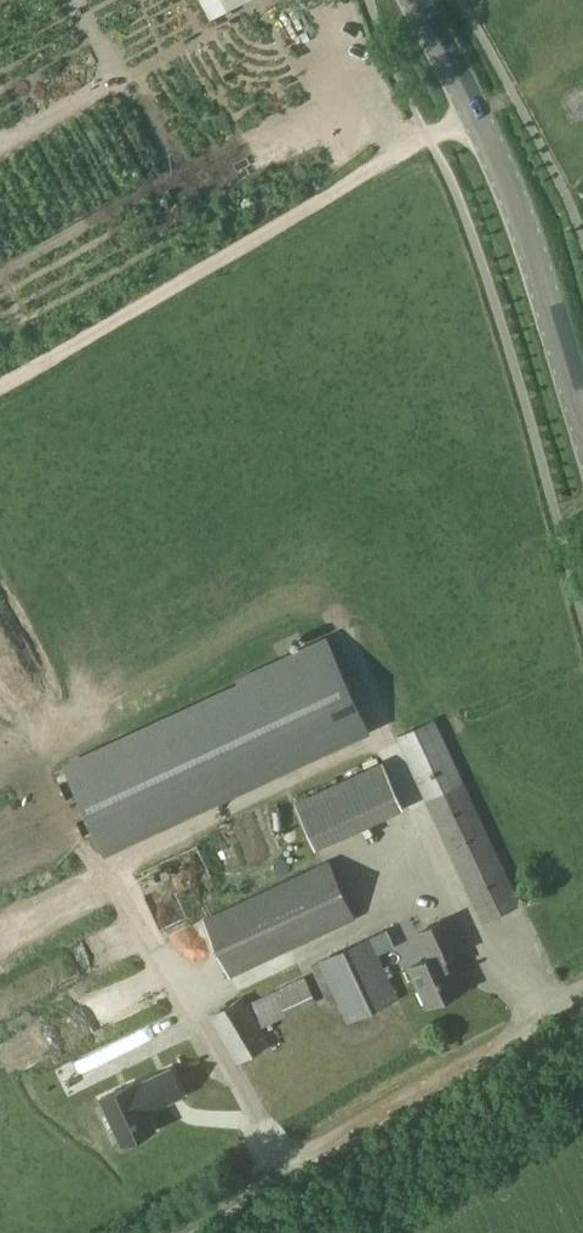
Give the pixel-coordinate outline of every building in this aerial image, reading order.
[(582,113),(582,91),(562,103),(572,120),(582,113)] [(239,680),(242,686),(66,767),(97,834),(360,712),(326,639),(239,680)] [(431,717),(398,734),(484,921),(519,903),(431,717)] [(316,848),(404,808),(384,764),(296,804),(316,848)] [(188,878),(205,873),(195,844),(179,850),(188,878)] [(167,855),(130,873),(155,924),(172,916),(164,900),(184,890),(167,855)] [(330,860),(203,918),(229,976),(355,917),(330,860)] [(427,1005),(464,989),(450,957),(465,949),(450,917),(416,932),(426,958),(409,966),(427,1005)] [(312,966),(328,1006),(337,1001),(347,1022),(398,998),(370,936),(319,961),(319,962),(312,966)] [(238,1063),(270,1043),(261,1028),(316,1002),(305,975),(246,1003),(242,996),(209,1014),(238,1063)] [(114,1036),(127,1063),(154,1051),(140,1023),(114,1036)] [(134,1082),(101,1097),(123,1144),(156,1128),(147,1111),(183,1094),(170,1068),(135,1084),(134,1082)]
